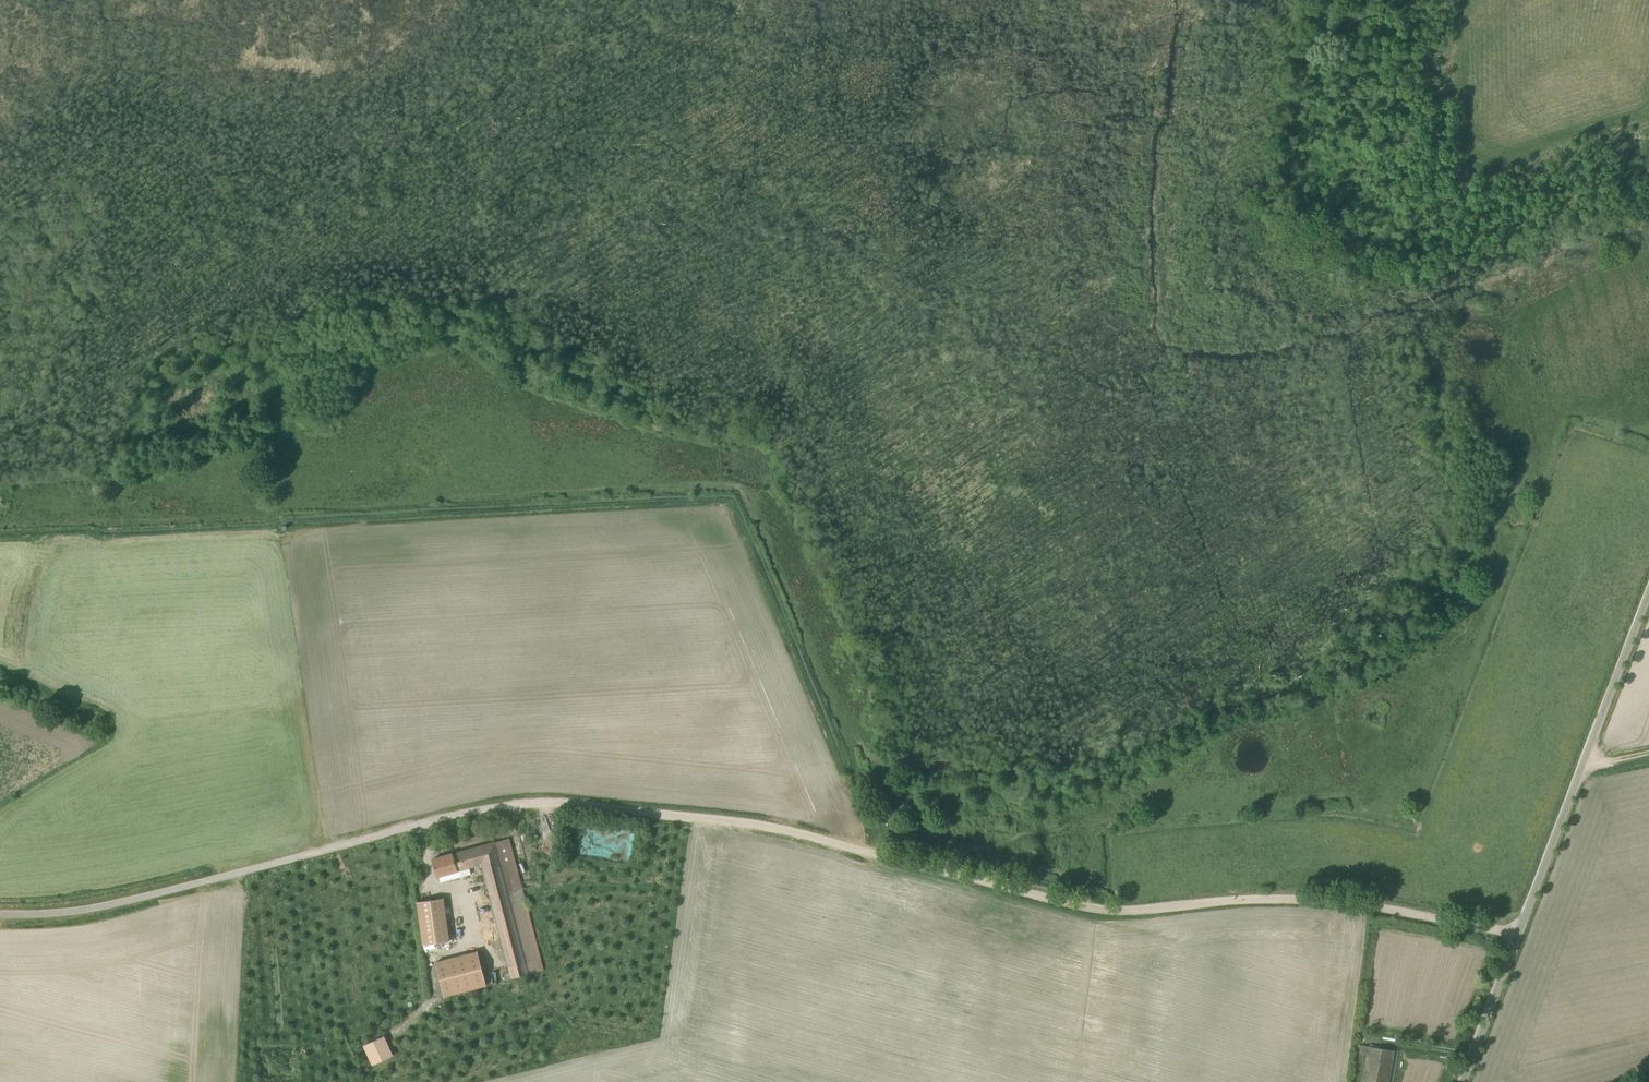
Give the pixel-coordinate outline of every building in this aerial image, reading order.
[(544,970),(523,889),(509,838),(452,854),(432,859),(437,877),(457,871),(481,864),(511,979),(544,970)] [(423,945),(449,942),(443,898),(417,902),(423,945)] [(477,951),(435,962),(444,996),(486,985),(477,951)] [(384,1036),(364,1045),(373,1065),(393,1056),(384,1036)] [(1394,1051),(1368,1046),(1362,1081),(1389,1081),(1394,1051)]
